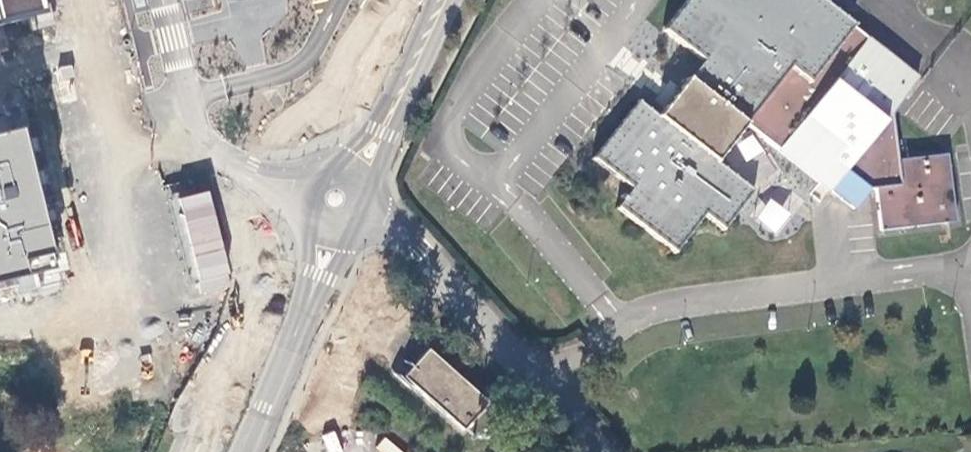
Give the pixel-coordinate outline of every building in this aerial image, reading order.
[(50,11),(47,0),(0,0),(0,24),(50,11)] [(665,34),(703,63),(660,119),(641,104),(596,163),(633,192),(619,211),(677,256),(706,218),(726,233),(739,215),(756,194),(718,164),(746,127),(832,193),(833,192),(857,210),(873,191),(879,190),(883,232),(959,223),(951,155),(900,161),(895,113),(922,79),(820,0),(691,0),(665,34)] [(61,266),(27,127),(0,134),(0,280),(61,266)] [(752,134),(734,144),(745,162),(763,151),(752,134)] [(773,186),(755,223),(780,235),(798,199),(773,186)] [(173,199),(199,295),(234,286),(209,189),(173,199)] [(433,348),(407,374),(461,430),(488,403),(433,348)] [(374,450),(378,451),(402,451),(383,438),(374,450)]
